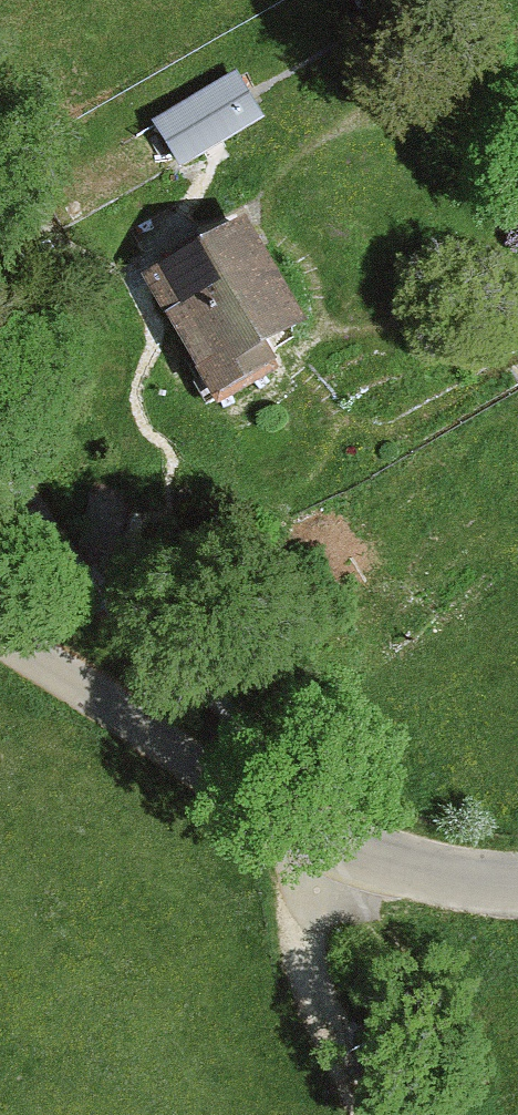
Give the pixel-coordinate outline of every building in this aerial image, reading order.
[(236,78),(160,123),(182,161),(259,117),(236,78)] [(189,257),(151,278),(206,374),(197,379),(210,402),(270,368),(256,344),(296,321),(242,226),(203,248),(198,239),(184,247),(189,257)]
